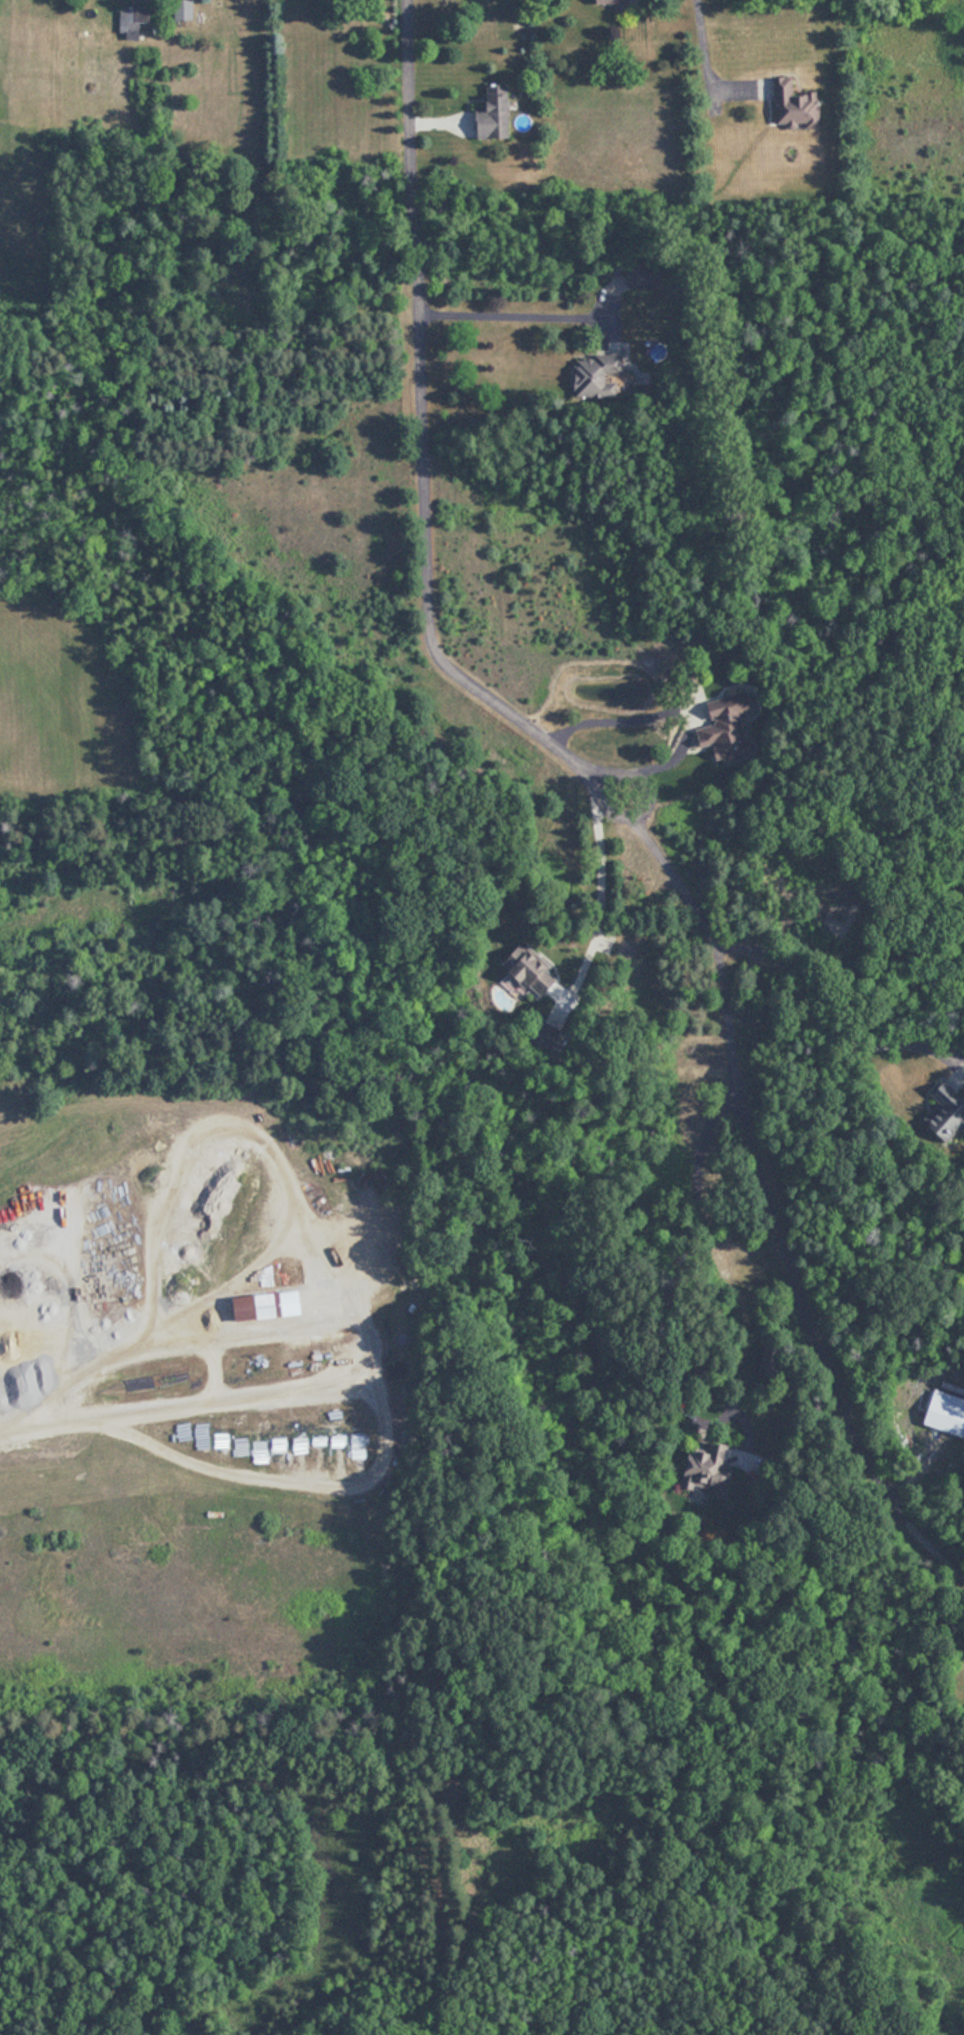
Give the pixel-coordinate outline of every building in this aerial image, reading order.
[(142,39),(142,25),(150,25),(150,7),(121,7),(121,39),(142,39)] [(776,77),(776,126),(822,126),(822,90),(795,90),(795,76),(776,77)] [(513,137),(512,84),(486,85),(486,109),(479,109),(479,138),(513,137)] [(616,395),(615,374),(623,373),(622,354),(577,355),(577,396),(616,395)] [(716,744),(721,763),(753,755),(742,713),(752,711),(750,702),(712,712),(716,725),(698,730),(703,748),(716,744)] [(526,990),(535,986),(540,996),(557,988),(541,952),(514,965),(526,990)] [(307,1316),(306,1291),(285,1292),(286,1317),(307,1316)] [(282,1319),(281,1294),(233,1296),(234,1321),(282,1319)] [(760,1373),(777,1376),(782,1348),(765,1345),(760,1373)] [(937,1389),(926,1425),(963,1436),(963,1397),(937,1389)] [(199,1447),(213,1447),(213,1427),(199,1427),(199,1447)]
